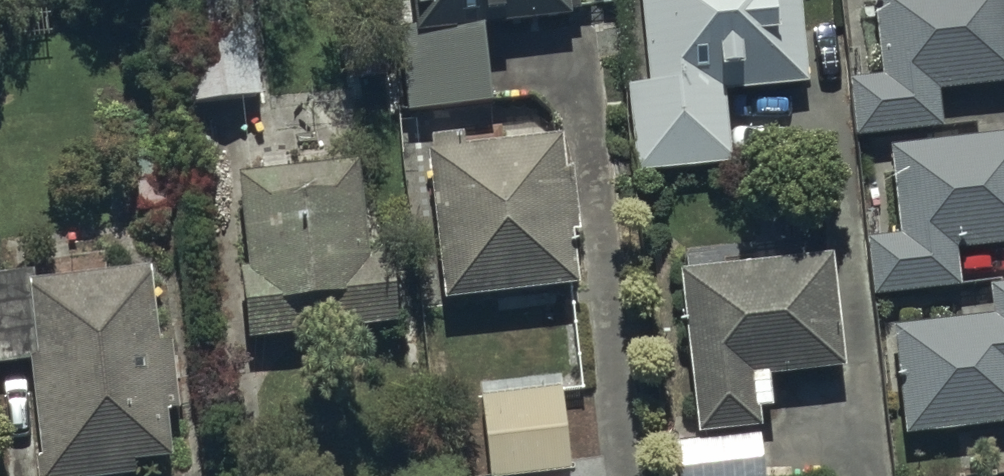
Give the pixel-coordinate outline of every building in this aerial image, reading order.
[(412,36),(396,38),(403,126),(489,119),(482,37),(567,30),(566,20),(576,19),(575,0),(409,0),(412,36)] [(645,94),(627,95),(632,180),(728,175),(724,101),(803,96),(797,0),(637,0),(645,94)] [(879,86),(848,90),(854,150),(941,141),(937,100),(1003,93),(1003,0),(871,0),(879,86)] [(179,48),(187,113),(257,107),(251,42),(179,48)] [(423,169),(440,312),(574,299),(568,244),(578,243),(571,181),(563,182),(560,150),(460,160),(458,145),(427,148),(429,168),(423,169)] [(889,160),(897,242),(866,246),(873,307),(956,298),(952,264),(1003,258),(1003,147),(889,160)] [(353,174),(233,189),(244,279),(236,280),(245,356),(320,346),(319,341),(360,336),(361,343),(400,338),(389,256),(364,260),(353,174)] [(676,280),(692,447),(675,449),(677,475),(760,475),(756,421),(772,420),(770,387),(839,382),(830,268),(676,280)] [(31,373),(40,470),(32,470),(33,475),(142,475),(170,473),(165,423),(174,422),(168,356),(152,357),(145,283),(31,294),(30,282),(0,285),(0,376),(31,373)] [(905,447),(1003,433),(1003,289),(988,290),(993,328),(893,340),(905,447)] [(482,405),(487,475),(570,475),(563,397),(482,405)]
